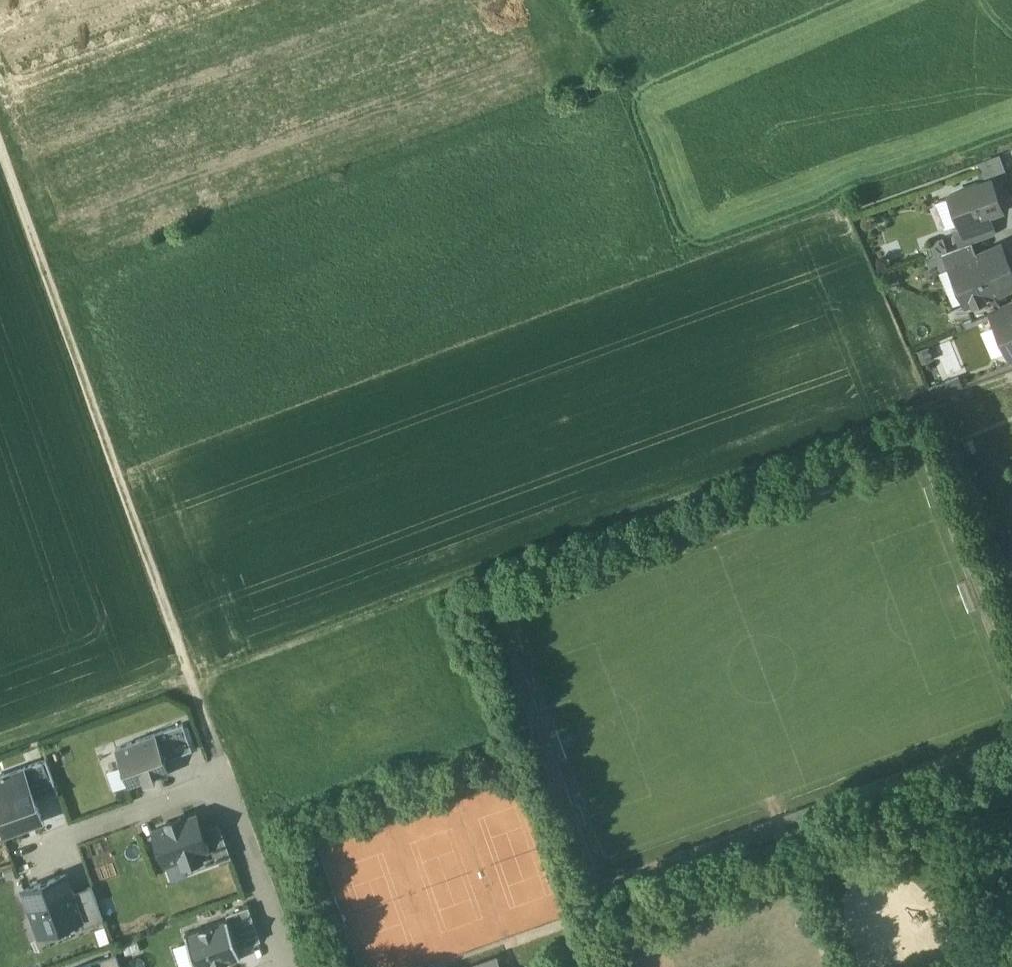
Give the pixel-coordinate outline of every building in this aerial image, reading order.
[(1000,157),(979,164),(984,180),(1005,172),(1000,157)] [(990,182),(949,197),(959,226),(960,227),(987,217),(1001,212),(990,182)] [(987,217),(960,227),(959,226),(953,228),(961,248),(970,245),(994,236),(987,217)] [(943,241),(930,246),(934,257),(947,253),(943,241)] [(961,248),(944,255),(950,269),(975,258),(975,257),(970,245),(961,248)] [(950,269),(967,309),(993,297),(1011,289),(1011,272),(1001,246),(975,257),(975,258),(950,269)] [(993,297),(967,309),(972,321),(989,314),(998,310),(993,297)] [(989,314),(995,326),(1011,319),(1011,304),(998,310),(989,314)] [(995,326),(1007,355),(1011,353),(1011,319),(995,326)] [(157,735),(166,761),(192,752),(183,725),(157,735)] [(166,761),(157,735),(116,749),(129,787),(144,781),(145,785),(151,783),(157,781),(155,777),(170,772),(166,761)] [(46,761),(24,769),(36,803),(59,795),(46,761)] [(0,777),(0,821),(5,835),(31,826),(43,822),(36,803),(24,769),(0,777)] [(202,831),(196,816),(183,821),(182,818),(171,822),(167,824),(168,826),(153,831),(166,865),(181,860),(184,867),(210,858),(211,858),(202,831)] [(219,825),(202,831),(211,858),(210,858),(212,865),(231,858),(219,825)] [(45,882),(24,890),(40,935),(81,921),(82,920),(72,894),(66,875),(45,882)] [(91,887),(72,894),(82,920),(81,921),(83,928),(103,921),(91,887)] [(228,920),(239,950),(260,942),(248,909),(227,917),(228,920)] [(198,966),(226,966),(228,966),(227,963),(242,957),(239,950),(228,920),(186,935),(198,966)] [(92,963),(93,966),(120,966),(116,955),(92,963)] [(472,966),(500,966),(497,958),(472,966)]
